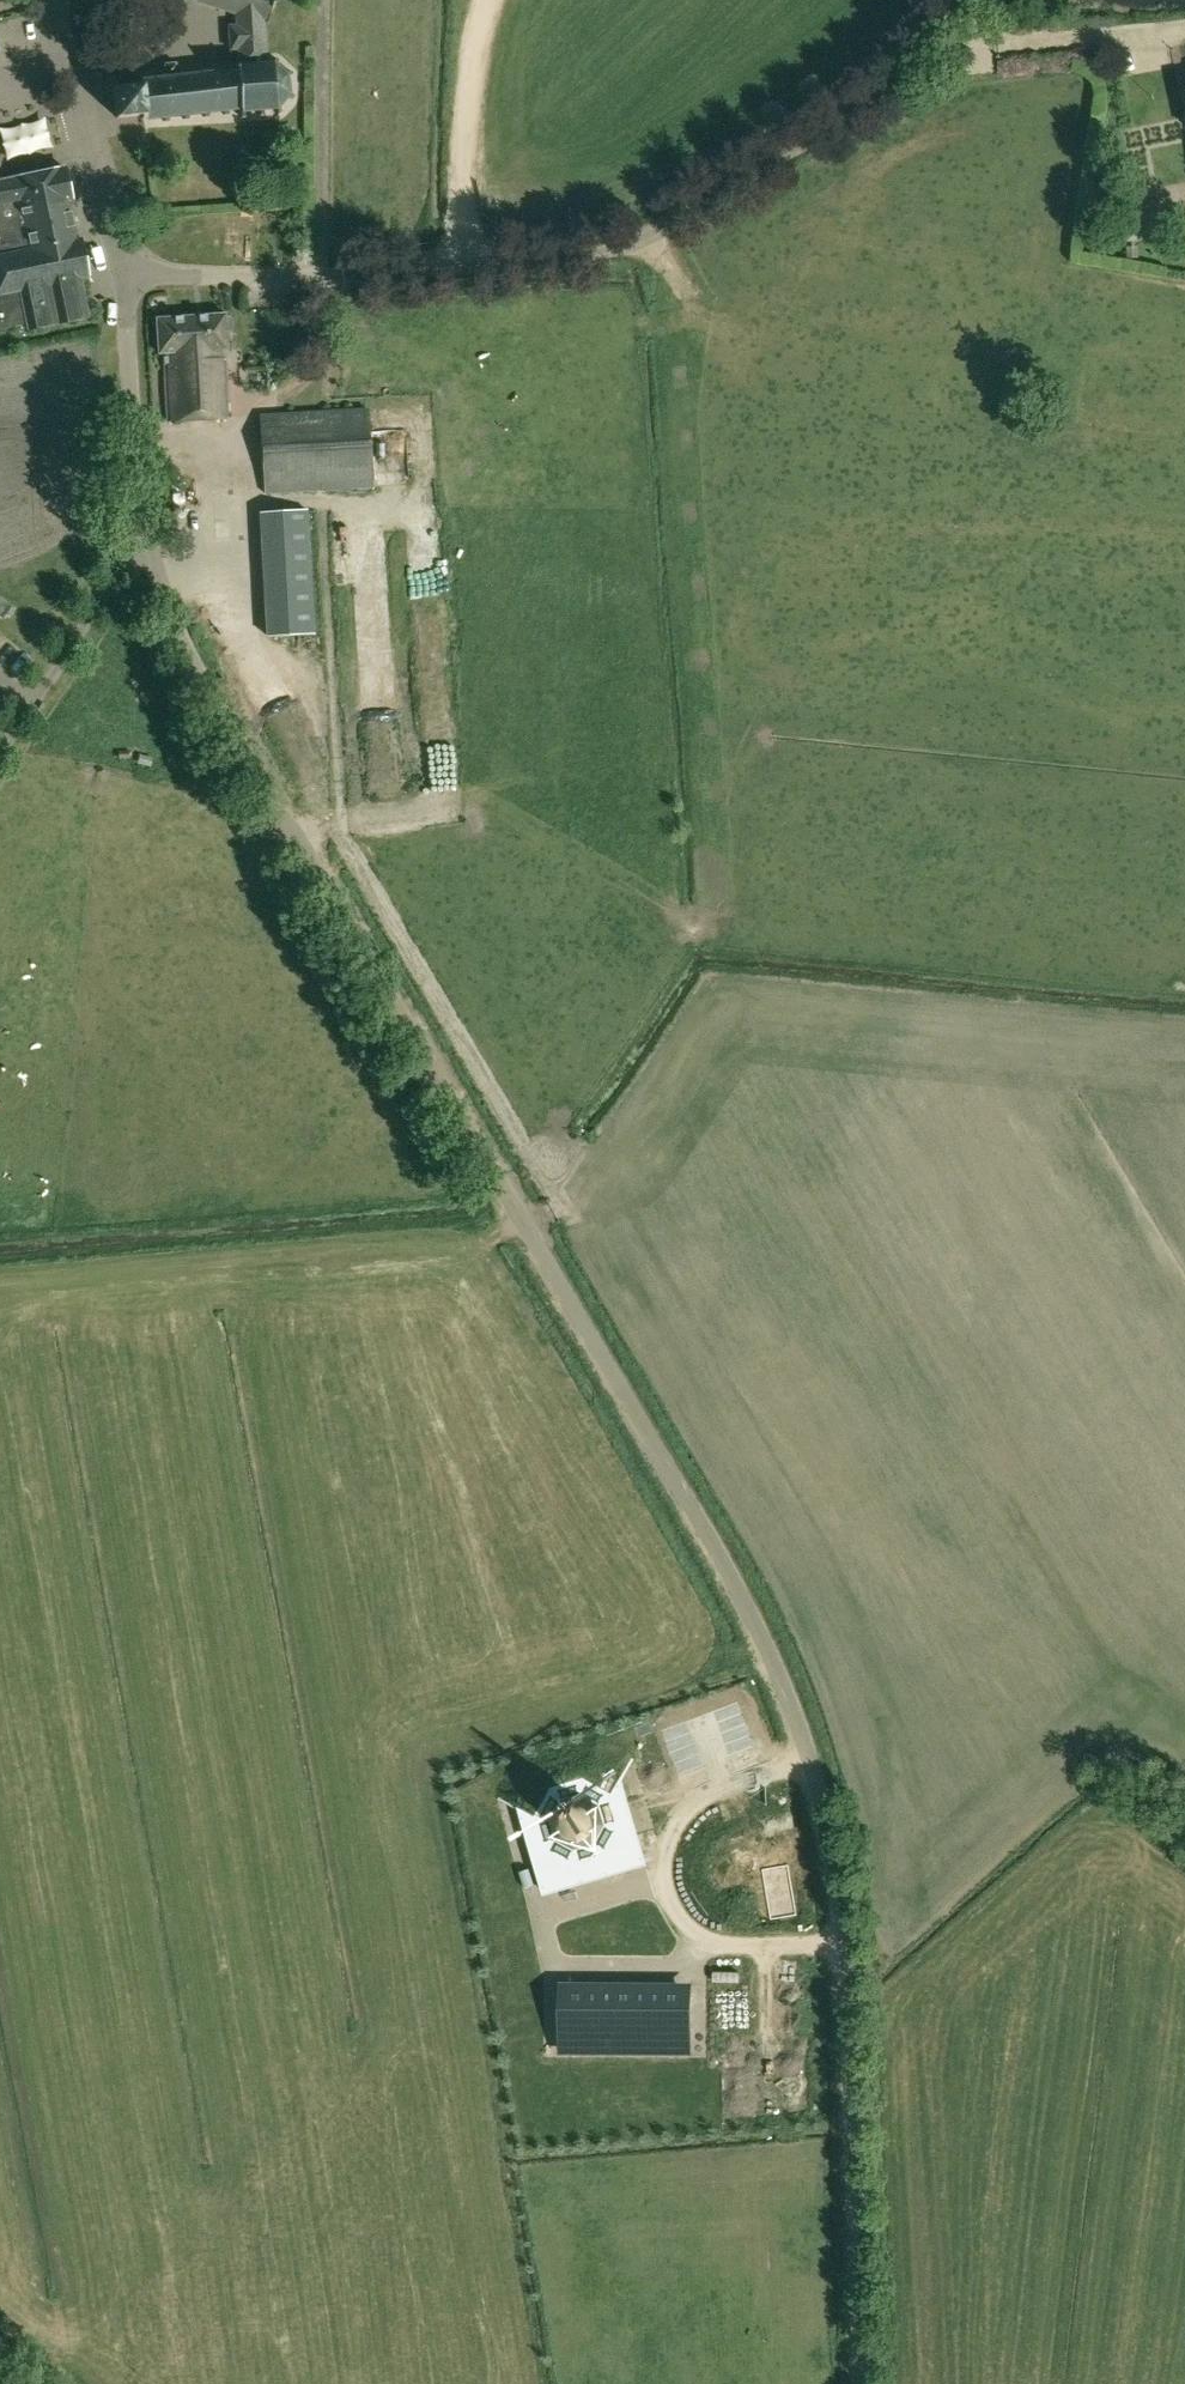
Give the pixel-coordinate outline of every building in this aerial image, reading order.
[(179,72),(178,63),(167,64),(168,73),(161,74),(162,79),(140,81),(141,86),(116,88),(119,119),(144,116),(144,120),(166,117),(167,122),(171,122),(171,116),(186,115),(186,120),(191,120),(191,115),(206,113),(206,118),(211,117),(211,112),(225,111),(225,116),(230,115),(230,110),(239,109),(244,114),(244,119),(249,118),(248,113),(261,112),(262,117),(267,116),(267,112),(277,110),(281,115),(285,112),(282,108),(290,98),(295,100),(297,96),(292,94),(291,78),(295,75),(293,71),(289,74),(279,66),(282,60),(278,57),(275,63),(270,63),(266,23),(270,24),(277,0),(196,0),(196,1),(238,14),(240,26),(231,26),(234,49),(241,48),(242,62),(239,62),(239,65),(236,66),(237,71),(226,72),(226,67),(221,67),(221,72),(206,74),(206,69),(201,70),(201,75),(186,76),(185,71),(179,72)] [(29,322),(31,329),(90,316),(82,278),(90,276),(82,239),(80,240),(71,199),(73,199),(66,167),(0,181),(0,328),(29,322)] [(1117,245),(1163,236),(1157,204),(1111,213),(1117,245)] [(165,354),(166,380),(169,421),(229,418),(226,360),(222,360),(221,350),(229,349),(227,315),(159,319),(161,354),(165,354)] [(374,487),(369,409),(261,416),(266,493),(374,487)] [(269,633),(315,630),(308,510),(262,513),(269,633)] [(536,1862),(546,1892),(645,1863),(635,1833),(623,1826),(614,1795),(583,1778),(550,1787),(534,1818),(543,1849),(536,1862)] [(790,1866),(763,1870),(771,1920),(798,1915),(790,1866)] [(687,2050),(687,1993),(564,1993),(564,2050),(687,2050)]
